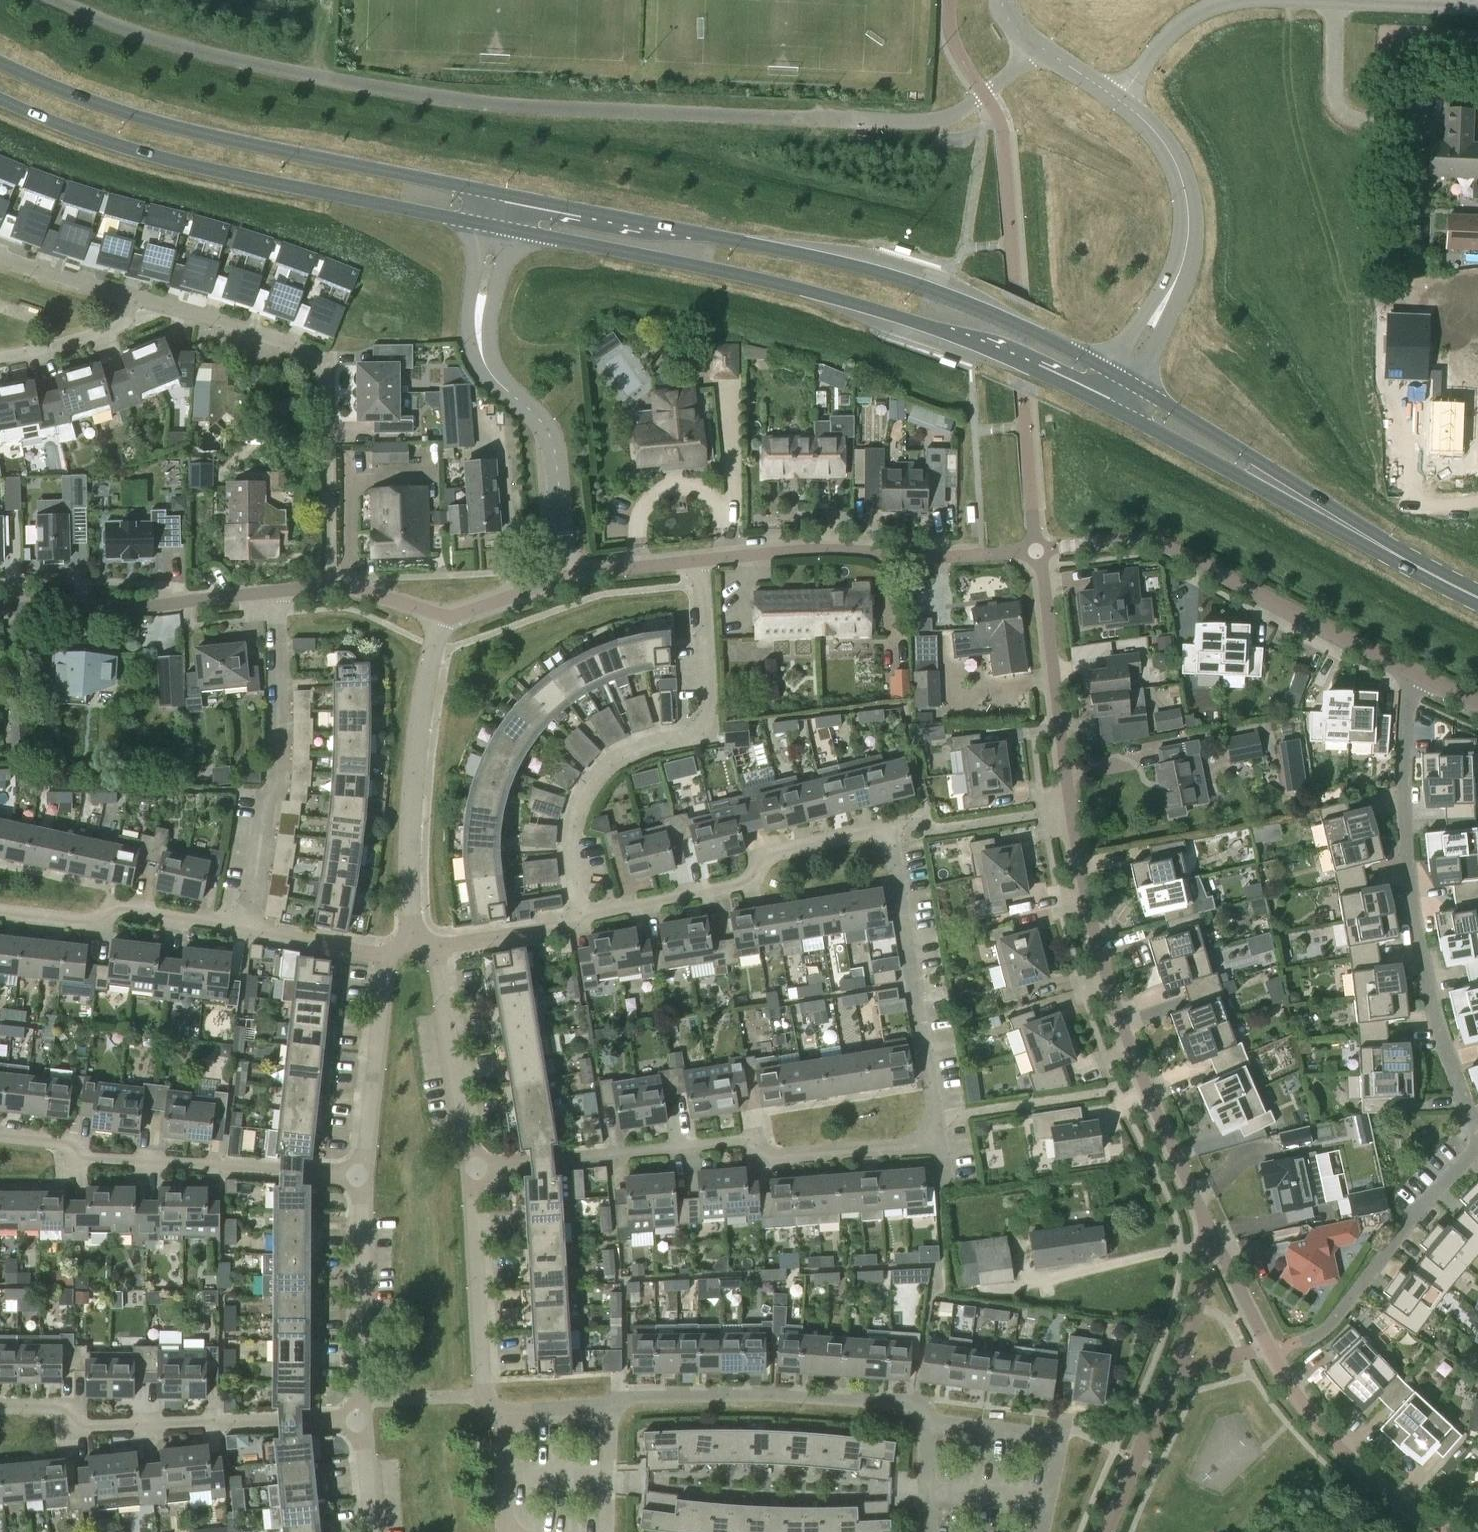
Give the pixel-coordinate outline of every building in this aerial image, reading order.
[(1472,110),(1446,109),(1445,135),(1447,135),(1447,143),(1431,142),(1429,175),(1476,177),(1477,144),(1471,144),(1472,110)] [(16,185),(24,168),(0,158),(0,225),(16,185)] [(30,170),(24,168),(16,185),(24,188),(30,170)] [(30,170),(24,188),(38,193),(33,208),(23,204),(10,240),(22,244),(23,240),(39,245),(37,250),(38,250),(57,200),(63,182),(30,170)] [(63,182),(57,200),(64,202),(70,184),(63,182)] [(70,184),(64,202),(79,207),(74,222),(64,218),(53,255),(65,258),(66,254),(82,259),(80,263),(82,263),(98,212),(103,194),(70,184)] [(110,196),(103,194),(98,212),(105,214),(110,196)] [(110,196),(105,214),(120,218),(116,233),(106,231),(96,267),(108,270),(109,266),(125,270),(124,275),(125,275),(139,223),(144,205),(110,196)] [(151,206),(144,205),(139,223),(146,225),(151,206)] [(151,206),(146,225),(161,228),(158,244),(147,241),(138,278),(150,281),(151,277),(167,280),(166,285),(167,285),(180,233),(185,215),(151,206)] [(185,215),(180,233),(190,236),(195,218),(185,215)] [(1464,216),(1448,216),(1446,248),(1477,249),(1477,217),(1464,216)] [(195,218),(190,236),(205,240),(201,255),(190,252),(180,289),(192,292),(193,288),(209,292),(208,296),(209,297),(223,245),(229,227),(195,218)] [(239,230),(229,227),(223,245),(234,248),(239,230)] [(239,230),(234,248),(248,253),(243,268),(233,265),(222,301),(234,304),(235,300),(250,305),(249,309),(250,310),(267,259),(272,241),(239,230)] [(272,241),(267,259),(277,262),(283,244),(272,241)] [(283,244),(277,262),(291,267),(286,282),(276,279),(263,314),(275,318),(276,314),(291,320),(290,324),(291,324),(309,274),(316,256),(283,244)] [(316,256),(309,274),(319,278),(326,260),(316,256)] [(326,260),(319,278),(333,283),(327,298),(317,294),(304,329),(315,334),(317,330),(332,336),(330,340),(331,340),(358,273),(326,260)] [(170,282),(180,284),(185,265),(175,263),(170,282)] [(1428,316),(1388,314),(1386,378),(1426,380),(1428,316)] [(610,332),(586,349),(594,361),(619,344),(610,332)] [(160,338),(141,345),(160,392),(180,384),(181,385),(192,386),(193,355),(169,354),(164,341),(161,342),(160,338)] [(128,372),(116,376),(127,406),(141,401),(140,400),(160,392),(141,345),(123,352),(125,357),(122,358),(128,372)] [(382,365),(373,365),(358,365),(358,371),(358,372),(355,375),(353,379),(355,384),(358,387),(358,393),(398,392),(398,368),(413,368),(412,345),(382,345),(382,365)] [(737,378),(737,346),(711,346),(711,378),(737,378)] [(116,376),(104,380),(100,366),(97,366),(96,362),(77,367),(91,416),(111,410),(112,411),(118,409),(127,406),(116,376)] [(230,366),(196,363),(192,421),(226,423),(230,366)] [(831,370),(818,366),(814,380),(826,384),(831,370)] [(60,392),(48,395),(58,435),(57,435),(59,443),(75,440),(70,422),(91,416),(77,367),(58,373),(59,377),(56,378),(60,392)] [(48,395),(36,398),(34,384),(31,384),(30,379),(10,383),(21,440),(42,437),(42,438),(57,435),(58,435),(48,395)] [(21,440),(10,383),(0,385),(0,444),(21,440)] [(445,448),(473,446),(468,385),(440,387),(445,448)] [(690,391),(658,394),(654,394),(657,427),(636,429),(639,464),(677,461),(678,465),(703,462),(701,446),(709,445),(707,425),(700,426),(699,423),(694,423),(690,391)] [(398,392),(358,393),(358,399),(355,402),(353,406),(355,411),(358,414),(358,420),(386,420),(386,433),(413,432),(413,416),(398,416),(398,392)] [(1455,456),(1455,422),(1446,422),(1447,396),(1430,395),(1429,422),(1428,422),(1427,455),(1455,456)] [(887,401),(876,401),(876,406),(881,406),(881,412),(887,412),(887,401)] [(890,401),(890,413),(904,413),(904,402),(890,401)] [(913,405),(908,417),(922,423),(927,411),(913,405)] [(127,406),(118,409),(122,422),(131,419),(127,406)] [(815,425),(815,437),(813,437),(813,477),(843,477),(843,437),(829,437),(829,425),(815,425)] [(813,477),(813,437),(763,437),(763,477),(813,477)] [(374,463),(407,462),(406,444),(373,445),(374,463)] [(896,462),(896,470),(883,470),(883,448),(864,448),(864,488),(882,488),(882,510),(904,511),(904,462),(896,462)] [(904,462),(904,511),(926,511),(926,489),(944,489),(945,449),(926,449),(925,471),(914,471),(914,462),(904,462)] [(121,458),(109,463),(112,471),(125,467),(121,458)] [(470,505),(466,506),(449,507),(452,534),(472,532),(472,533),(498,531),(493,461),(466,463),(470,505)] [(211,489),(212,464),(189,464),(188,489),(211,489)] [(272,472),(272,488),(285,489),(286,472),(272,472)] [(70,476),(71,509),(87,508),(86,475),(70,476)] [(4,478),(5,511),(21,510),(20,477),(4,478)] [(285,510),(276,510),(265,502),(265,481),(225,481),(225,559),(265,559),(265,556),(277,556),(277,539),(286,539),(286,524),(285,524),(285,510)] [(425,486),(371,489),(373,533),(370,533),(371,555),(428,552),(425,486)] [(445,507),(456,506),(454,489),(443,490),(445,507)] [(185,497),(176,497),(172,501),(172,510),(185,509),(185,497)] [(3,561),(2,543),(8,543),(7,517),(1,517),(1,508),(0,508),(0,561),(3,561)] [(106,522),(106,528),(103,532),(103,542),(106,546),(107,558),(153,557),(153,544),(167,544),(166,510),(150,510),(151,525),(127,525),(126,521),(106,522)] [(445,526),(445,512),(434,512),(434,526),(445,526)] [(73,515),(37,516),(38,560),(44,560),(44,565),(63,564),(63,560),(68,560),(68,541),(74,541),(73,515)] [(1080,596),(1076,596),(1078,610),(1081,609),(1083,625),(1107,623),(1107,626),(1141,622),(1135,569),(1102,573),(1104,591),(1080,593),(1080,596)] [(817,592),(819,636),(870,634),(869,584),(851,585),(851,591),(817,592)] [(819,636),(817,592),(754,594),(755,638),(819,636)] [(993,675),(1026,670),(1020,632),(1021,632),(1017,603),(972,610),(976,640),(987,638),(993,675)] [(932,619),(920,619),(920,632),(933,631),(932,619)] [(1211,623),(1211,626),(1206,627),(1197,627),(1196,645),(1182,644),(1182,674),(1221,675),(1223,624),(1211,623)] [(1223,624),(1221,675),(1260,677),(1263,648),(1249,647),(1250,625),(1223,624)] [(937,662),(938,634),(916,633),(915,661),(937,662)] [(641,637),(647,669),(670,666),(669,649),(668,649),(668,634),(664,634),(644,636),(641,637)] [(1156,638),(1159,651),(1172,648),(1169,636),(1156,638)] [(647,669),(641,637),(638,637),(619,641),(616,642),(626,674),(639,671),(639,670),(647,669)] [(293,650),(315,650),(315,638),(293,639),(293,650)] [(864,654),(866,642),(853,639),(851,651),(864,654)] [(235,641),(219,643),(224,689),(247,687),(247,692),(260,691),(258,666),(245,667),(243,646),(244,646),(244,645),(235,646),(235,641)] [(595,650),(592,651),(605,681),(613,678),(617,688),(629,684),(626,674),(616,642),(613,643),(595,650)] [(224,689),(219,643),(204,644),(204,649),(195,650),(195,651),(196,651),(198,672),(186,673),(188,698),(201,697),(201,692),(224,689)] [(605,681),(592,651),(589,652),(572,661),(569,663),(586,692),(588,691),(598,686),(598,685),(605,681)] [(336,689),(368,688),(368,665),(357,665),(357,663),(357,661),(356,659),(355,657),(354,656),(352,654),(351,653),(349,652),(347,652),(345,652),(334,652),(334,653),(336,653),(336,666),(335,666),(336,689)] [(53,653),(50,696),(51,696),(52,693),(63,694),(62,704),(86,706),(87,683),(113,684),(114,658),(53,653)] [(1140,671),(1138,655),(1112,658),(1113,669),(1088,672),(1091,694),(1126,690),(1126,691),(1128,691),(1128,690),(1126,672),(1140,671)] [(158,658),(160,691),(161,708),(183,707),(180,657),(158,658)] [(769,659),(768,697),(779,697),(779,659),(769,659)] [(586,692),(569,663),(567,664),(551,675),(548,677),(568,703),(575,698),(575,699),(585,692),(586,692)] [(889,678),(890,699),(910,698),(909,670),(894,671),(894,677),(889,678)] [(940,707),(939,671),(914,672),(915,708),(940,707)] [(531,692),(529,694),(552,718),(559,725),(568,717),(561,708),(568,703),(548,677),(546,679),(531,692)] [(368,688),(336,689),(336,697),(335,697),(335,710),(369,710),(368,688)] [(1142,689),(1128,690),(1128,691),(1126,691),(1126,690),(1091,694),(1093,716),(1118,714),(1119,726),(1146,722),(1142,689)] [(1302,694),(1290,689),(1284,706),(1297,710),(1302,694)] [(671,704),(671,692),(671,691),(659,691),(660,705),(671,704)] [(1324,712),(1310,712),(1309,741),(1349,743),(1351,691),(1339,691),(1339,694),(1329,694),(1324,695),(1324,712)] [(1351,691),(1349,743),(1373,744),(1372,754),(1387,756),(1390,715),(1376,715),(1377,693),(1351,691)] [(552,718),(529,694),(526,696),(513,710),(511,713),(537,733),(542,727),(543,727),(551,719),(552,718)] [(633,698),(637,711),(647,708),(644,695),(633,698)] [(10,697),(12,757),(29,757),(27,696),(10,697)] [(637,711),(633,698),(622,701),(626,714),(637,711)] [(293,711),(310,711),(309,702),(293,702),(293,711)] [(608,707),(599,713),(606,725),(615,719),(608,707)] [(1157,733),(1183,728),(1180,709),(1153,714),(1157,733)] [(369,732),(369,710),(335,710),(335,723),(336,723),(336,732),(369,732)] [(883,710),(870,711),(871,722),(884,720),(883,710)] [(310,719),(310,711),(293,711),(293,719),(310,719)] [(871,722),(870,711),(858,713),(859,723),(871,722)] [(498,731),(496,734),(525,751),(532,741),(532,740),(537,733),(511,713),(509,715),(498,731)] [(606,725),(599,713),(589,719),(596,730),(606,725)] [(840,715),(827,717),(828,727),(841,725),(840,715)] [(828,727),(827,717),(815,718),(816,728),(828,727)] [(1192,718),(1185,719),(1186,730),(1197,728),(1196,721),(1192,718)] [(797,720),(784,722),(786,732),(798,731),(797,720)] [(786,732),(784,722),(772,723),(773,734),(786,732)] [(725,742),(748,740),(746,723),(724,725),(725,742)] [(941,727),(932,729),(933,741),(943,740),(941,727)] [(569,736),(579,745),(586,738),(577,728),(569,736)] [(335,740),(335,753),(368,755),(369,732),(336,732),(336,740),(335,740)] [(1231,763),(1262,757),(1257,733),(1226,739),(1231,763)] [(486,753),(484,756),(514,770),(518,762),(518,763),(524,753),(525,751),(496,734),(495,736),(486,753)] [(964,773),(1011,767),(1008,751),(1004,752),(1003,743),(1001,743),(1001,744),(981,747),(979,734),(949,738),(951,752),(961,751),(964,773)] [(579,745),(569,736),(561,743),(571,753),(579,745)] [(1300,739),(1280,742),(1287,792),(1307,789),(1300,739)] [(1421,754),(1421,780),(1473,778),(1472,754),(1476,754),(1476,739),(1442,739),(1443,753),(1421,754)] [(293,743),(293,752),(309,753),(309,744),(293,743)] [(1170,817),(1185,814),(1184,806),(1198,803),(1208,801),(1202,772),(1192,774),(1189,759),(1184,760),(1181,746),(1159,750),(1161,764),(1156,765),(1165,810),(1168,809),(1170,817)] [(309,753),(293,752),(292,760),(309,761),(309,753)] [(368,755),(335,753),(334,767),(335,767),(335,775),(367,777),(368,755)] [(551,755),(546,764),(557,772),(563,762),(551,755)] [(891,799),(882,766),(880,755),(859,760),(870,804),(891,799)] [(476,777),(475,780),(506,790),(507,789),(511,778),(510,778),(514,770),(484,756),(483,759),(476,777)] [(692,760),(679,763),(683,779),(696,775),(692,760)] [(859,760),(838,766),(849,809),(870,804),(859,760)] [(904,761),(882,766),(891,799),(914,793),(913,792),(912,792),(904,761)] [(20,776),(30,776),(30,762),(20,763),(20,776)] [(557,772),(546,764),(540,774),(551,781),(557,772)] [(849,809),(838,766),(817,771),(820,782),(828,815),(849,809)] [(1011,767),(964,773),(967,796),(962,797),(963,810),(988,806),(987,794),(1007,791),(1008,792),(1009,792),(1008,783),(1013,782),(1011,767)] [(230,768),(214,770),(216,786),(231,785),(230,768)] [(655,769),(645,772),(647,783),(658,781),(655,769)] [(0,770),(0,780),(11,780),(10,770),(0,770)] [(261,771),(253,770),(250,774),(250,784),(259,784),(260,784),(261,771)] [(367,777),(335,775),(334,784),(333,784),(332,797),(365,799),(367,777)] [(1473,778),(1421,780),(1422,792),(1425,792),(1426,801),(1427,806),(1445,805),(1445,814),(1445,818),(1475,817),(1473,778)] [(469,802),(468,805),(500,811),(502,803),(503,803),(506,792),(506,790),(475,780),(474,783),(469,802)] [(778,792),(779,792),(776,781),(741,790),(744,799),(743,799),(750,823),(762,820),(764,829),(763,830),(763,831),(786,825),(778,792)] [(828,815),(820,782),(799,787),(807,820),(828,815)] [(290,793),(307,795),(307,786),(291,785),(290,793)] [(799,787),(779,792),(778,792),(786,825),(807,820),(799,787)] [(530,798),(542,803),(546,792),(533,788),(530,798)] [(59,803),(60,793),(47,792),(47,803),(59,803)] [(60,793),(59,803),(72,803),(72,793),(60,793)] [(104,803),(104,793),(91,793),(91,803),(104,803)] [(104,793),(104,803),(116,803),(116,793),(104,793)] [(307,795),(290,793),(290,802),(306,803),(307,795)] [(215,808),(227,809),(228,796),(216,795),(215,808)] [(365,799),(332,797),(331,810),(332,810),(331,818),(363,822),(365,799)] [(542,803),(530,798),(526,809),(539,813),(542,803)] [(750,823),(743,799),(731,802),(732,808),(710,813),(721,856),(745,850),(745,849),(743,849),(738,826),(750,823)] [(1375,823),(1371,824),(1370,820),(1367,810),(1350,815),(1346,801),(1318,809),(1327,847),(1377,835),(1375,823)] [(659,807),(662,819),(661,819),(663,825),(640,831),(651,873),(675,867),(675,866),(673,867),(668,844),(680,841),(674,816),(671,804),(659,807)] [(500,811),(468,805),(467,808),(465,827),(465,830),(498,833),(498,831),(499,820),(500,811)] [(721,856),(710,813),(688,819),(686,813),(674,816),(680,841),(692,838),(698,861),(696,861),(697,862),(721,856)] [(1429,833),(1424,833),(1427,860),(1477,855),(1477,849),(1475,817),(1445,818),(1446,827),(1446,831),(1429,833)] [(329,827),(328,840),(361,844),(363,822),(331,818),(330,827),(329,827)] [(0,822),(0,856),(4,857),(11,824),(0,822)] [(32,829),(11,824),(4,857),(25,862),(32,829)] [(523,824),(522,835),(536,836),(537,825),(523,824)] [(279,825),(278,833),(294,835),(295,827),(279,825)] [(154,837),(149,861),(161,864),(156,887),(155,887),(154,888),(179,893),(188,850),(165,845),(169,830),(156,828),(154,837)] [(32,829),(25,862),(46,866),(53,833),(32,829)] [(498,833),(465,830),(464,833),(464,853),(464,856),(496,854),(497,846),(498,834),(498,833)] [(651,873),(640,831),(618,836),(616,830),(604,834),(610,858),(622,855),(628,878),(626,878),(627,879),(651,873)] [(1258,830),(1250,831),(1253,845),(1262,843),(1258,830)] [(53,833),(46,866),(67,871),(74,838),(53,833)] [(294,835),(278,833),(277,842),(293,844),(294,835)] [(116,847),(109,880),(132,885),(133,884),(131,883),(136,859),(149,861),(154,837),(141,834),(140,840),(119,836),(117,847),(116,847)] [(536,836),(522,835),(521,846),(535,847),(536,836)] [(1377,835),(1327,847),(1336,884),(1365,878),(1363,870),(1362,866),(1384,861),(1377,835)] [(95,842),(74,838),(67,871),(88,875),(95,842)] [(980,878),(1026,869),(1023,854),(1019,855),(1017,846),(1016,846),(1016,847),(995,851),(993,839),(968,843),(971,856),(976,855),(980,878)] [(327,853),(326,861),(358,866),(361,844),(328,840),(326,853),(327,853)] [(1151,859),(1134,863),(1130,864),(1135,890),(1138,889),(1186,878),(1181,854),(1186,853),(1183,840),(1149,847),(1151,859)] [(95,842),(88,875),(109,880),(116,847),(95,842)] [(210,855),(188,850),(179,893),(203,899),(203,897),(202,897),(207,874),(219,877),(225,852),(212,849),(210,855)] [(496,854),(464,856),(464,859),(466,878),(467,881),(499,876),(499,874),(498,863),(497,863),(496,854)] [(1427,860),(1428,872),(1431,871),(1433,881),(1434,885),(1452,884),(1452,888),(1453,897),(1477,894),(1477,855),(1427,860)] [(323,870),(321,882),(354,888),(358,866),(326,861),(324,870),(323,870)] [(524,874),(537,872),(536,861),(523,863),(524,874)] [(273,865),(272,874),(288,877),(289,868),(273,865)] [(1026,869),(980,878),(984,900),(972,902),(975,919),(1007,913),(1004,897),(1025,893),(1025,895),(1026,895),(1024,886),(1029,885),(1026,869)] [(537,872),(524,874),(525,885),(538,883),(537,872)] [(288,877),(272,874),(270,882),(286,885),(288,877)] [(502,889),(499,876),(467,881),(470,903),(502,897),(501,889),(502,889)] [(1186,878),(1138,889),(1135,890),(1138,901),(1141,901),(1144,910),(1145,914),(1163,911),(1163,914),(1165,922),(1199,913),(1215,909),(1212,896),(1207,897),(1198,876),(1186,879),(1186,878)] [(1365,878),(1336,884),(1343,922),(1394,913),(1392,901),(1389,902),(1386,893),(1385,888),(1368,891),(1367,887),(1365,878)] [(354,888),(321,882),(319,895),(320,896),(318,904),(350,910),(354,888)] [(882,890),(859,894),(865,927),(867,942),(868,942),(868,941),(893,937),(894,938),(895,938),(892,922),(886,923),(881,892),(883,891),(882,890)] [(865,927),(859,894),(837,897),(843,931),(865,927)] [(1438,913),(1434,913),(1438,939),(1441,939),(1477,932),(1477,894),(1453,897),(1454,901),(1454,905),(1455,910),(1438,913)] [(506,920),(502,897),(470,903),(474,925),(489,923),(489,922),(506,920)] [(843,931),(837,897),(816,901),(822,934),(843,931)] [(529,911),(542,909),(540,898),(527,900),(529,911)] [(1264,899),(1251,902),(1254,916),(1267,913),(1264,899)] [(822,934),(816,901),(795,904),(801,938),(822,934)] [(350,910),(318,904),(314,926),(331,930),(331,929),(346,932),(350,910)] [(801,938),(795,904),(774,908),(780,941),(801,938)] [(280,918),(282,910),(266,907),(264,916),(280,918)] [(774,908),(753,911),(758,945),(780,941),(774,908)] [(734,939),(722,941),(726,966),(739,964),(738,958),(759,955),(757,945),(758,945),(753,911),(729,915),(729,916),(731,916),(734,939)] [(1168,933),(1151,938),(1147,939),(1154,965),(1204,950),(1197,926),(1202,925),(1199,913),(1165,922),(1166,926),(1168,933)] [(1394,913),(1343,922),(1350,960),(1379,956),(1378,952),(1377,943),(1398,939),(1394,913)] [(726,966),(722,941),(710,943),(706,920),(707,920),(707,918),(683,922),(690,966),(712,962),(713,968),(726,966)] [(690,966),(683,922),(658,926),(658,927),(660,927),(663,950),(651,952),(655,977),(668,975),(667,969),(690,966)] [(999,966),(1045,954),(1041,939),(1036,940),(1034,931),(1033,931),(1033,932),(1013,938),(1010,925),(985,932),(988,945),(994,943),(999,966)] [(649,942),(637,944),(635,931),(636,931),(636,930),(612,934),(619,977),(641,973),(642,980),(655,977),(651,952),(649,942)] [(1271,930),(1247,937),(1252,955),(1276,948),(1271,930)] [(1441,939),(1438,939),(1440,951),(1443,951),(1446,960),(1447,965),(1464,962),(1465,966),(1466,974),(1477,972),(1477,932),(1441,939)] [(589,939),(590,949),(578,952),(584,989),(597,987),(596,981),(619,977),(612,934),(587,938),(587,939),(589,939)] [(0,942),(0,972),(18,974),(22,940),(0,938),(0,942)] [(572,953),(570,944),(569,939),(558,941),(560,955),(572,953)] [(22,940),(18,974),(39,976),(43,943),(22,940)] [(110,966),(97,965),(95,990),(107,991),(108,985),(131,988),(136,944),(111,942),(111,943),(112,943),(110,966)] [(65,945),(43,943),(39,976),(61,979),(65,945)] [(136,944),(131,988),(154,991),(153,997),(166,998),(170,960),(158,959),(159,948),(160,948),(161,947),(136,944)] [(261,960),(263,946),(251,944),(249,959),(261,960)] [(65,945),(61,979),(62,979),(61,986),(95,990),(97,965),(85,964),(87,949),(88,949),(88,948),(65,945)] [(170,960),(166,998),(179,1000),(180,994),(203,996),(207,953),(183,950),(183,951),(184,951),(183,962),(170,960)] [(496,977),(527,971),(524,950),(509,952),(509,951),(492,954),(494,970),(495,970),(496,977)] [(1204,950),(1154,965),(1158,976),(1161,975),(1162,980),(1166,989),(1183,984),(1185,992),(1186,995),(1220,984),(1216,973),(1211,974),(1204,950)] [(232,955),(207,953),(203,996),(225,999),(225,1005),(238,1006),(241,981),(228,980),(231,956),(232,957),(232,955)] [(1045,954),(999,966),(1005,988),(1000,989),(1004,1002),(1028,996),(1025,983),(1045,978),(1045,979),(1047,979),(1044,970),(1049,969),(1045,954)] [(1380,965),(1379,956),(1350,960),(1354,998),(1402,993),(1405,993),(1404,981),(1401,981),(1399,972),(1398,967),(1380,969),(1380,965)] [(898,957),(870,962),(872,974),(900,969),(898,957)] [(298,958),(296,980),(327,984),(328,977),(329,977),(330,961),(313,959),(313,960),(298,958)] [(862,967),(849,969),(851,979),(864,977),(862,967)] [(874,986),(896,982),(894,970),(872,974),(874,986)] [(527,971),(496,977),(498,985),(496,985),(498,998),(531,993),(527,971)] [(1452,991),(1448,992),(1454,1018),(1477,1012),(1477,972),(1466,974),(1467,978),(1469,987),(1452,991)] [(567,987),(577,986),(575,973),(565,975),(567,987)] [(819,973),(807,975),(808,986),(821,984),(819,973)] [(1267,979),(1272,1001),(1284,998),(1279,976),(1267,979)] [(864,977),(851,979),(853,989),(865,987),(864,977)] [(853,989),(851,979),(839,981),(840,991),(853,989)] [(296,980),(293,1002),(327,1005),(328,992),(326,992),(327,984),(296,980)] [(1232,980),(1220,984),(1224,996),(1236,991),(1232,980)] [(246,984),(245,997),(255,998),(256,985),(246,984)] [(821,984),(808,986),(810,996),(822,994),(821,984)] [(1190,1007),(1174,1013),(1170,1014),(1178,1039),(1227,1021),(1218,998),(1224,996),(1220,984),(1186,995),(1189,1003),(1190,1007)] [(577,986),(567,987),(569,1000),(579,998),(577,986)] [(810,996),(808,986),(796,988),(798,998),(810,996)] [(899,1000),(897,988),(875,992),(877,1003),(899,1000)] [(768,1006),(778,1004),(776,992),(766,994),(768,1006)] [(534,1014),(531,993),(498,998),(500,1011),(502,1011),(503,1019),(534,1014)] [(867,993),(854,995),(856,1005),(868,1003),(867,993)] [(1405,993),(1402,993),(1354,998),(1358,1036),(1388,1034),(1387,1026),(1386,1021),(1408,1019),(1405,993)] [(856,1005),(854,995),(842,997),(843,1007),(856,1005)] [(255,998),(245,997),(244,1009),(254,1010),(255,998)] [(824,1000),(811,1002),(813,1012),(814,1012),(816,1026),(829,1023),(824,1000)] [(327,1005),(293,1002),(291,1023),(322,1026),(323,1018),(325,1018),(327,1005)] [(813,1012),(811,1002),(799,1004),(800,1014),(813,1012)] [(778,1004),(768,1006),(770,1018),(780,1017),(778,1004)] [(13,1020),(14,1010),(2,1009),(0,1019),(13,1020)] [(957,1023),(972,1020),(970,1009),(955,1012),(957,1023)] [(14,1010),(13,1020),(25,1022),(27,1012),(14,1010)] [(1025,1052),(1070,1036),(1065,1022),(1060,1023),(1057,1015),(1056,1015),(1056,1016),(1037,1023),(1032,1011),(1009,1019),(1013,1031),(1018,1030),(1025,1052)] [(1454,1018),(1457,1029),(1460,1029),(1463,1038),(1465,1042),(1477,1039),(1477,1012),(1454,1018)] [(534,1014),(503,1019),(505,1027),(503,1028),(505,1041),(538,1036),(534,1014)] [(47,1015),(45,1027),(55,1028),(57,1016),(47,1015)] [(580,1029),(590,1027),(588,1015),(578,1016),(580,1029)] [(986,1019),(989,1029),(1001,1026),(998,1016),(986,1019)] [(1227,1021),(1178,1039),(1182,1050),(1185,1049),(1187,1053),(1192,1062),(1208,1056),(1209,1060),(1212,1067),(1245,1054),(1241,1043),(1235,1045),(1227,1021)] [(248,1023),(247,1044),(255,1044),(256,1023),(248,1023)] [(322,1026),(291,1023),(289,1045),(322,1048),(323,1035),(321,1035),(322,1026)] [(12,1026),(0,1025),(0,1035),(11,1036),(12,1026)] [(25,1028),(12,1026),(11,1036),(24,1038),(25,1028)] [(236,1026),(234,1039),(244,1040),(246,1027),(236,1026)] [(55,1028),(45,1027),(44,1040),(54,1041),(55,1028)] [(592,1039),(590,1027),(580,1029),(582,1041),(592,1039)] [(605,1031),(593,1033),(595,1045),(607,1043),(605,1031)] [(1388,1038),(1388,1034),(1358,1036),(1360,1075),(1411,1072),(1411,1060),(1408,1061),(1407,1056),(1406,1046),(1388,1047),(1388,1038)] [(538,1036),(505,1041),(507,1054),(509,1053),(510,1062),(541,1057),(551,1055),(548,1035),(538,1036)] [(784,1036),(773,1037),(775,1048),(785,1046),(784,1036)] [(1075,1051),(1070,1036),(1025,1052),(1032,1073),(1027,1074),(1034,1092),(1032,1092),(1032,1094),(1070,1088),(1070,1087),(1069,1087),(1061,1064),(1072,1061),(1072,1062),(1073,1061),(1070,1053),(1075,1051)] [(912,1080),(910,1066),(916,1065),(912,1047),(907,1048),(905,1038),(883,1042),(885,1051),(890,1085),(913,1081),(913,1080),(912,1080)] [(244,1040),(234,1039),(233,1051),(243,1052),(244,1040)] [(322,1048),(289,1045),(286,1066),(318,1069),(319,1061),(320,1061),(322,1048)] [(221,1046),(221,1053),(224,1057),(231,1058),(232,1048),(232,1047),(221,1046)] [(885,1051),(863,1055),(868,1088),(890,1085),(885,1051)] [(684,1074),(683,1068),(684,1068),(681,1053),(668,1055),(670,1070),(674,1094),(686,1092),(690,1116),(689,1116),(689,1117),(714,1113),(707,1070),(684,1074)] [(776,1057),(778,1069),(784,1102),(805,1098),(800,1065),(798,1054),(776,1057)] [(1217,1078),(1201,1085),(1197,1087),(1207,1111),(1254,1090),(1244,1067),(1249,1065),(1245,1054),(1212,1067),(1215,1074),(1217,1078)] [(868,1088),(863,1055),(842,1058),(847,1092),(868,1088)] [(754,1056),(741,1058),(745,1083),(758,1081),(761,1104),(760,1104),(760,1106),(784,1102),(778,1069),(776,1057),(755,1061),(754,1056)] [(541,1057),(510,1062),(511,1070),(509,1070),(512,1083),(545,1078),(541,1057)] [(581,1072),(591,1071),(589,1058),(579,1060),(581,1072)] [(729,1066),(707,1070),(714,1113),(738,1109),(738,1108),(737,1108),(734,1094),(747,1092),(745,1083),(741,1058),(728,1060),(729,1066)] [(842,1058),(821,1062),(826,1095),(847,1092),(842,1058)] [(826,1095),(821,1062),(800,1065),(805,1098),(826,1095)] [(318,1069),(286,1066),(284,1088),(317,1091),(319,1078),(317,1078),(318,1069)] [(1467,1070),(1471,1082),(1474,1081),(1477,1088),(1477,1090),(1477,1066),(1467,1070)] [(51,1069),(49,1081),(46,1114),(69,1117),(69,1116),(68,1115),(70,1101),(82,1102),(85,1077),(72,1075),(72,1072),(51,1069)] [(237,1070),(235,1083),(246,1084),(247,1071),(237,1070)] [(674,1094),(670,1070),(657,1072),(658,1078),(635,1081),(643,1125),(667,1121),(667,1119),(665,1120),(662,1096),(674,1094)] [(591,1071),(581,1072),(583,1085),(593,1083),(591,1071)] [(1411,1072),(1360,1075),(1361,1114),(1391,1114),(1390,1100),(1412,1099),(1411,1072)] [(7,1076),(3,1109),(24,1112),(28,1078),(7,1076)] [(85,1077),(82,1102),(81,1113),(93,1114),(92,1127),(91,1126),(91,1128),(115,1130),(120,1087),(97,1084),(98,1078),(85,1077)] [(49,1081),(28,1078),(24,1112),(46,1114),(49,1081)] [(545,1078),(512,1083),(514,1096),(516,1096),(517,1104),(548,1099),(545,1078)] [(643,1125),(635,1081),(613,1085),(612,1079),(599,1081),(603,1106),(615,1104),(619,1127),(618,1127),(618,1129),(643,1125)] [(120,1087),(115,1130),(140,1133),(140,1132),(139,1132),(141,1109),(154,1110),(157,1085),(144,1083),(143,1090),(120,1087)] [(246,1084),(235,1083),(234,1095),(244,1096),(246,1084)] [(157,1085),(154,1110),(166,1111),(164,1135),(162,1134),(162,1136),(187,1139),(192,1095),(169,1092),(169,1086),(157,1085)] [(284,1088),(282,1109),(313,1112),(314,1104),(316,1104),(317,1091),(284,1088)] [(1254,1090),(1207,1111),(1212,1122),(1215,1121),(1219,1129),(1222,1133),(1238,1126),(1243,1138),(1275,1123),(1269,1111),(1264,1113),(1254,1090)] [(215,1098),(192,1095),(187,1139),(211,1141),(212,1140),(210,1140),(213,1117),(225,1118),(228,1093),(215,1091),(215,1098)] [(979,1092),(968,1094),(969,1103),(981,1101),(979,1092)] [(598,1113),(596,1100),(595,1093),(584,1095),(586,1105),(584,1108),(585,1115),(598,1113)] [(548,1099),(517,1104),(518,1113),(516,1113),(518,1126),(551,1121),(548,1099)] [(282,1109),(279,1131),(313,1134),(314,1121),(312,1121),(313,1112),(282,1109)] [(1076,1125),(1073,1109),(1031,1115),(1035,1141),(1052,1138),(1055,1158),(1070,1156),(1071,1163),(1086,1160),(1085,1154),(1100,1152),(1096,1121),(1076,1125)] [(241,1127),(242,1114),(232,1112),(231,1125),(241,1127)] [(551,1121),(518,1126),(521,1139),(523,1139),(523,1143),(522,1143),(523,1148),(530,1147),(532,1163),(551,1161),(550,1144),(555,1143),(551,1121)] [(988,1134),(986,1122),(974,1124),(975,1136),(988,1134)] [(1308,1127),(1278,1134),(1283,1152),(1313,1145),(1308,1127)] [(591,1146),(603,1143),(600,1129),(588,1131),(591,1146)] [(313,1134),(279,1131),(277,1153),(283,1153),(282,1171),(305,1172),(306,1156),(309,1157),(310,1151),(309,1151),(309,1147),(311,1147),(313,1134)] [(239,1157),(241,1143),(229,1142),(227,1156),(239,1157)] [(1278,1186),(1283,1211),(1327,1202),(1317,1152),(1260,1165),(1266,1189),(1278,1186)] [(532,1163),(534,1179),(526,1179),(527,1185),(528,1185),(528,1189),(526,1189),(527,1202),(560,1200),(559,1178),(553,1178),(551,1161),(532,1163)] [(607,1181),(606,1171),(606,1167),(594,1167),(595,1182),(607,1181)] [(757,1182),(745,1182),(744,1171),(746,1171),(746,1170),(721,1172),(724,1215),(747,1214),(748,1220),(761,1219),(759,1194),(758,1194),(757,1182)] [(282,1171),(281,1188),(275,1188),(275,1210),(308,1211),(308,1198),(306,1198),(306,1193),(308,1193),(308,1188),(304,1188),(305,1172),(282,1171)] [(924,1171),(900,1172),(903,1206),(904,1218),(935,1216),(933,1188),(924,1189),(922,1172),(924,1172),(924,1171)] [(699,1198),(687,1199),(689,1224),(702,1223),(701,1217),(724,1215),(721,1172),(696,1174),(696,1175),(697,1175),(699,1198)] [(903,1206),(900,1172),(879,1174),(881,1208),(903,1206)] [(881,1208),(879,1174),(857,1176),(860,1209),(861,1221),(882,1220),(881,1208)] [(689,1224),(687,1199),(674,1200),(673,1177),(674,1177),(674,1175),(649,1177),(653,1229),(678,1227),(678,1225),(689,1224)] [(860,1209),(857,1176),(836,1177),(838,1211),(860,1209)] [(653,1229),(649,1177),(624,1179),(624,1180),(626,1180),(627,1204),(615,1205),(618,1241),(630,1240),(630,1234),(653,1232),(653,1229)] [(836,1177),(814,1179),(818,1225),(839,1223),(838,1211),(836,1177)] [(225,1193),(237,1193),(237,1179),(225,1179),(225,1193)] [(814,1179),(792,1181),(796,1226),(818,1225),(814,1179)] [(767,1229),(796,1226),(792,1181),(769,1182),(769,1184),(770,1184),(771,1193),(759,1194),(761,1219),(762,1229),(767,1229)] [(1469,1190),(1477,1199),(1477,1181),(1469,1190)] [(75,1203),(75,1239),(88,1239),(88,1233),(111,1233),(111,1189),(108,1189),(108,1188),(91,1188),(92,1189),(86,1189),(86,1190),(88,1190),(88,1203),(75,1203)] [(114,1189),(111,1189),(111,1233),(134,1233),(134,1239),(147,1239),(147,1203),(134,1203),(135,1190),(136,1190),(136,1189),(131,1189),(131,1188),(114,1188),(114,1189)] [(160,1203),(147,1203),(147,1249),(156,1249),(155,1239),(160,1239),(160,1241),(183,1241),(183,1233),(183,1189),(180,1189),(180,1188),(163,1188),(164,1189),(158,1189),(158,1191),(160,1191),(160,1203)] [(186,1190),(183,1189),(183,1233),(206,1233),(206,1240),(219,1240),(219,1203),(206,1203),(206,1191),(208,1191),(208,1190),(203,1190),(203,1188),(186,1188),(186,1190)] [(1348,1196),(1352,1216),(1386,1209),(1382,1189),(1348,1196)] [(1456,1219),(1477,1239),(1477,1199),(1469,1190),(1460,1199),(1468,1207),(1457,1217),(1458,1218),(1456,1219)] [(0,1194),(0,1228),(18,1228),(18,1194),(0,1194)] [(40,1194),(18,1194),(18,1228),(40,1228),(40,1194)] [(40,1194),(40,1228),(40,1241),(62,1241),(62,1239),(75,1239),(75,1203),(62,1203),(63,1195),(64,1195),(64,1194),(40,1194)] [(560,1200),(527,1202),(527,1215),(529,1215),(530,1223),(561,1222),(560,1200)] [(1070,1230),(1060,1232),(1062,1244),(1087,1243),(1085,1229),(1115,1225),(1112,1202),(1110,1202),(1110,1203),(1067,1209),(1070,1230)] [(600,1220),(610,1219),(609,1207),(599,1207),(600,1220)] [(275,1210),(275,1232),(306,1232),(306,1224),(308,1224),(308,1211),(275,1210)] [(999,1237),(984,1238),(988,1288),(1010,1286),(1009,1267),(1023,1266),(1019,1216),(997,1217),(999,1237)] [(225,1232),(236,1232),(236,1219),(225,1219),(225,1232)] [(611,1232),(610,1219),(600,1220),(601,1233),(611,1232)] [(1428,1234),(1467,1268),(1477,1255),(1477,1239),(1456,1219),(1455,1220),(1445,1231),(1437,1224),(1428,1234)] [(968,1220),(947,1221),(951,1272),(964,1271),(966,1289),(988,1288),(984,1238),(970,1239),(968,1220)] [(1289,1266),(1281,1277),(1305,1292),(1313,1280),(1332,1276),(1328,1257),(1335,1245),(1352,1242),(1358,1233),(1355,1221),(1312,1230),(1305,1241),(1291,1244),(1286,1251),(1289,1266)] [(561,1222),(530,1223),(530,1232),(528,1232),(529,1245),(562,1243),(561,1222)] [(236,1232),(225,1232),(225,1244),(236,1244),(236,1232)] [(306,1232),(275,1232),(275,1254),(308,1254),(308,1241),(306,1241),(306,1232)] [(1419,1263),(1418,1264),(1449,1289),(1467,1268),(1428,1234),(1420,1244),(1428,1251),(1419,1262),(1419,1263)] [(564,1265),(562,1243),(529,1245),(530,1258),(532,1258),(532,1267),(564,1265)] [(1062,1244),(1060,1256),(1079,1258),(1076,1279),(1119,1285),(1119,1286),(1121,1286),(1124,1262),(1085,1257),(1087,1243),(1062,1244)] [(603,1263),(613,1262),(612,1250),(602,1250),(603,1263)] [(798,1253),(778,1255),(779,1269),(799,1268),(798,1253)] [(919,1253),(906,1254),(907,1263),(919,1263),(919,1253)] [(275,1254),(263,1255),(263,1275),(275,1275),(306,1276),(306,1267),(308,1267),(308,1254),(275,1254)] [(907,1263),(906,1254),(894,1254),(894,1264),(907,1263)] [(876,1255),(863,1256),(864,1265),(876,1265),(876,1255)] [(864,1265),(863,1256),(851,1256),(851,1266),(864,1265)] [(833,1257),(820,1258),(821,1267),(833,1267),(833,1257)] [(821,1267),(820,1258),(808,1258),(808,1268),(821,1267)] [(219,1262),(218,1275),(230,1275),(230,1263),(219,1262)] [(613,1262),(603,1263),(604,1275),(614,1275),(613,1262)] [(632,1276),(644,1275),(643,1264),(632,1265),(632,1276)] [(1449,1289),(1418,1264),(1417,1265),(1416,1265),(1408,1277),(1399,1270),(1391,1281),(1433,1311),(1449,1289)] [(564,1265),(532,1267),(533,1275),(531,1275),(532,1288),(565,1286),(564,1265)] [(782,1269),(773,1270),(773,1280),(786,1279),(785,1269),(782,1269)] [(930,1269),(891,1271),(892,1286),(927,1284),(930,1269)] [(773,1280),(773,1270),(764,1270),(760,1270),(760,1280),(773,1280)] [(57,1271),(57,1285),(74,1286),(74,1272),(57,1271)] [(882,1271),(869,1272),(870,1281),(882,1281),(882,1271)] [(870,1281),(869,1272),(857,1272),(857,1282),(870,1281)] [(18,1283),(18,1273),(6,1273),(6,1283),(18,1283)] [(18,1273),(18,1283),(31,1283),(31,1273),(18,1273)] [(826,1274),(826,1283),(839,1283),(839,1273),(826,1274)] [(826,1283),(826,1274),(813,1274),(814,1284),(826,1283)] [(230,1275),(218,1275),(218,1288),(229,1288),(230,1275)] [(275,1275),(275,1297),(308,1297),(308,1284),(306,1284),(306,1276),(275,1275)] [(719,1288),(719,1278),(706,1279),(706,1289),(719,1288)] [(731,1278),(719,1278),(719,1288),(732,1288),(731,1278)] [(676,1290),(676,1280),(663,1281),(664,1291),(676,1290)] [(688,1280),(676,1280),(676,1290),(689,1290),(688,1280)] [(1433,1311),(1391,1281),(1383,1292),(1392,1299),(1382,1313),(1392,1320),(1404,1327),(1416,1335),(1433,1311)] [(627,1293),(639,1292),(639,1282),(626,1283),(627,1293)] [(565,1286),(532,1288),(532,1301),(534,1301),(535,1310),(566,1308),(565,1286)] [(205,1304),(218,1304),(218,1288),(205,1288),(205,1304)] [(18,1299),(18,1289),(6,1289),(5,1299),(18,1299)] [(31,1289),(18,1289),(18,1299),(31,1299),(31,1289)] [(59,1306),(73,1306),(73,1289),(59,1289),(59,1306)] [(161,1289),(148,1289),(148,1304),(157,1304),(161,1299),(161,1289)] [(75,1291),(75,1301),(90,1301),(90,1291),(75,1291)] [(610,1305),(620,1305),(620,1292),(610,1293),(610,1305)] [(308,1297),(275,1297),(274,1318),(306,1319),(306,1310),(308,1310),(308,1297)] [(952,1314),(954,1304),(941,1303),(940,1312),(952,1314)] [(620,1318),(620,1305),(610,1305),(610,1318),(620,1318)] [(224,1306),(224,1318),(235,1318),(236,1306),(224,1306)] [(779,1344),(777,1369),(776,1369),(776,1370),(799,1371),(801,1338),(802,1327),(785,1325),(786,1307),(772,1306),(771,1344),(779,1344)] [(566,1308),(535,1310),(535,1318),(533,1318),(534,1331),(567,1330),(566,1308)] [(975,1310),(963,1308),(962,1318),(974,1319),(975,1310)] [(1039,1319),(1040,1310),(1027,1308),(1026,1318),(1039,1319)] [(995,1320),(996,1310),(984,1309),(982,1318),(995,1320)] [(996,1310),(995,1320),(1007,1322),(1009,1312),(996,1310)] [(1052,1311),(1040,1310),(1039,1319),(1051,1321),(1052,1311)] [(235,1318),(224,1318),(224,1331),(235,1331),(235,1318)] [(306,1319),(274,1318),(274,1340),(308,1340),(308,1327),(306,1327),(306,1319)] [(1390,1323),(1390,1331),(1395,1336),(1404,1327),(1392,1320),(1390,1323)] [(676,1325),(655,1326),(655,1371),(677,1371),(676,1325)] [(698,1325),(676,1325),(677,1371),(698,1370),(698,1337),(698,1325)] [(719,1325),(698,1325),(698,1337),(698,1370),(720,1370),(720,1336),(719,1325)] [(633,1334),(633,1337),(633,1370),(632,1370),(632,1371),(655,1371),(655,1326),(632,1326),(633,1333),(633,1334)] [(1339,1356),(1326,1368),(1323,1371),(1341,1391),(1379,1355),(1352,1327),(1329,1346),(1339,1356)] [(567,1330),(534,1331),(535,1344),(537,1344),(537,1353),(569,1351),(569,1350),(567,1330)] [(887,1344),(888,1332),(867,1330),(866,1342),(864,1376),(885,1377),(887,1344)] [(889,1344),(887,1344),(885,1377),(909,1379),(909,1377),(908,1377),(909,1359),(918,1359),(920,1334),(889,1332),(889,1344)] [(74,1371),(74,1346),(74,1334),(61,1334),(61,1335),(39,1335),(39,1381),(63,1381),(63,1380),(61,1380),(61,1371),(74,1371)] [(0,1335),(0,1381),(18,1381),(18,1335),(0,1335)] [(39,1335),(18,1335),(18,1381),(39,1381),(39,1335)] [(611,1348),(621,1348),(621,1335),(610,1335),(611,1348)] [(742,1370),(741,1336),(720,1336),(720,1370),(742,1370)] [(741,1336),(742,1370),(765,1370),(765,1368),(764,1368),(763,1336),(741,1336)] [(1106,1404),(1110,1372),(1109,1372),(1109,1374),(1105,1373),(1107,1357),(1094,1355),(1096,1340),(1069,1336),(1064,1374),(1063,1374),(1063,1375),(1076,1376),(1073,1399),(1071,1398),(1071,1400),(1106,1404)] [(943,1383),(964,1385),(969,1352),(970,1340),(949,1337),(947,1349),(943,1383)] [(823,1339),(801,1338),(799,1371),(821,1373),(823,1339)] [(823,1339),(821,1373),(842,1374),(844,1341),(823,1339)] [(274,1340),(274,1362),(305,1362),(305,1353),(308,1353),(308,1340),(274,1340)] [(844,1341),(842,1374),(864,1376),(866,1342),(844,1341)] [(179,1396),(182,1396),(182,1352),(182,1345),(158,1345),(158,1346),(146,1346),(146,1371),(158,1371),(158,1395),(157,1395),(157,1396),(162,1396),(162,1397),(179,1397),(179,1396)] [(74,1346),(74,1371),(86,1371),(86,1394),(85,1394),(85,1396),(90,1396),(90,1397),(107,1397),(107,1396),(110,1396),(110,1352),(87,1352),(87,1346),(74,1346)] [(110,1352),(110,1396),(113,1396),(113,1397),(129,1397),(129,1396),(135,1396),(135,1395),(133,1395),(133,1371),(146,1371),(146,1346),(133,1346),(133,1352),(110,1352)] [(205,1353),(182,1352),(182,1396),(185,1396),(185,1397),(201,1398),(201,1396),(207,1396),(207,1395),(205,1395),(205,1372),(218,1372),(218,1346),(205,1346),(205,1353)] [(943,1383),(947,1349),(925,1346),(921,1378),(920,1378),(920,1379),(943,1383)] [(1013,1346),(1012,1358),(1007,1391),(1029,1394),(1033,1361),(1034,1361),(1035,1349),(1013,1346)] [(224,1362),(235,1362),(235,1349),(224,1349),(224,1362)] [(569,1351),(537,1353),(538,1359),(537,1359),(538,1376),(555,1375),(555,1374),(582,1373),(580,1349),(569,1350),(569,1351)] [(1057,1352),(1035,1349),(1034,1361),(1033,1361),(1029,1394),(1052,1397),(1052,1396),(1051,1396),(1057,1352)] [(990,1355),(969,1352),(964,1385),(986,1388),(990,1355)] [(990,1355),(986,1388),(1007,1391),(1012,1358),(990,1355)] [(1379,1355),(1341,1391),(1349,1399),(1352,1397),(1359,1404),(1362,1407),(1375,1395),(1378,1398),(1384,1404),(1405,1383),(1379,1355)] [(235,1362),(224,1362),(224,1374),(235,1374),(235,1362)] [(274,1362),(274,1383),(307,1383),(307,1370),(305,1370),(305,1362),(274,1362)] [(307,1383),(274,1383),(274,1406),(279,1406),(280,1423),(304,1422),(303,1406),(306,1406),(307,1401),(305,1401),(305,1397),(307,1397),(307,1383)] [(1393,1413),(1381,1426),(1378,1429),(1398,1447),(1433,1409),(1405,1383),(1384,1404),(1390,1410),(1393,1413)] [(235,1413),(235,1399),(224,1398),(224,1412),(235,1413)] [(1433,1409),(1398,1447),(1407,1455),(1409,1453),(1413,1456),(1420,1461),(1432,1448),(1442,1458),(1462,1436),(1433,1409)] [(1471,1414),(1467,1430),(1476,1432),(1477,1425),(1477,1416),(1471,1414)] [(262,1442),(264,1464),(278,1463),(311,1460),(310,1447),(308,1447),(307,1443),(308,1443),(308,1437),(305,1438),(304,1422),(280,1423),(281,1440),(262,1442)] [(678,1450),(677,1429),(676,1430),(676,1431),(643,1432),(644,1452),(646,1452),(657,1451),(678,1450)] [(696,1464),(695,1430),(677,1431),(677,1429),(678,1450),(678,1460),(679,1464),(696,1464)] [(714,1464),(714,1429),(713,1429),(713,1430),(695,1430),(696,1464),(714,1464)] [(714,1429),(714,1464),(732,1464),(732,1430),(714,1430),(714,1429)] [(732,1430),(732,1464),(750,1464),(751,1429),(750,1429),(750,1430),(732,1430)] [(751,1429),(750,1464),(768,1465),(769,1431),(751,1430),(751,1429)] [(787,1432),(769,1431),(768,1465),(786,1465),(788,1430),(787,1430),(787,1432)] [(788,1430),(786,1465),(804,1467),(806,1433),(788,1432),(788,1430)] [(824,1434),(806,1433),(804,1467),(822,1468),(825,1433),(824,1433),(824,1434)] [(825,1433),(822,1468),(840,1470),(843,1436),(825,1434),(825,1433)] [(227,1449),(238,1448),(237,1434),(225,1435),(227,1449)] [(861,1438),(843,1436),(840,1470),(857,1472),(857,1467),(859,1457),(862,1437),(861,1437),(861,1438)] [(862,1437),(859,1457),(881,1460),(890,1462),(892,1462),(895,1443),(862,1438),(862,1437)] [(1461,1445),(1451,1457),(1458,1463),(1468,1451),(1461,1445)] [(221,1456),(209,1458),(208,1448),(209,1448),(209,1446),(204,1447),(204,1446),(187,1447),(187,1449),(184,1449),(189,1492),(212,1490),(212,1496),(225,1495),(221,1456)] [(162,1462),(150,1464),(151,1477),(153,1502),(189,1499),(189,1492),(184,1449),(181,1449),(181,1448),(165,1450),(165,1451),(160,1451),(160,1453),(161,1452),(162,1462)] [(679,1464),(678,1460),(657,1461),(657,1451),(646,1452),(646,1456),(645,1472),(679,1470),(679,1464)] [(116,1456),(113,1456),(117,1500),(118,1506),(153,1502),(151,1477),(150,1464),(137,1465),(136,1455),(137,1455),(137,1454),(132,1454),(132,1453),(115,1454),(116,1456)] [(78,1468),(79,1484),(82,1509),(118,1506),(117,1500),(113,1456),(110,1456),(109,1455),(93,1457),(93,1458),(88,1458),(88,1460),(89,1460),(90,1467),(78,1468)] [(1458,1463),(1451,1457),(1440,1469),(1447,1475),(1458,1463)] [(311,1460),(278,1463),(280,1484),(311,1481),(310,1473),(312,1473),(311,1460)] [(856,1477),(889,1481),(890,1466),(890,1462),(881,1460),(879,1470),(857,1467),(857,1472),(856,1477)] [(66,1461),(42,1463),(46,1497),(47,1509),(69,1507),(69,1511),(82,1509),(79,1484),(67,1485),(65,1462),(66,1462),(66,1461)] [(42,1463),(20,1465),(24,1499),(46,1497),(42,1463)] [(20,1465),(0,1467),(0,1476),(3,1501),(24,1499),(20,1465)] [(231,1490),(242,1488),(240,1475),(229,1476),(231,1490)] [(280,1484),(280,1485),(268,1486),(270,1507),(315,1503),(314,1490),(312,1490),(311,1481),(280,1484)] [(1446,1483),(1433,1482),(1433,1491),(1445,1492),(1446,1483)] [(242,1488),(231,1490),(233,1511),(245,1510),(243,1488),(242,1488)] [(675,1514),(677,1500),(678,1494),(644,1490),(644,1506),(644,1510),(675,1514)] [(675,1514),(673,1531),(691,1531),(694,1502),(677,1500),(675,1514)] [(856,1522),(888,1520),(888,1516),(889,1500),(855,1502),(855,1507),(856,1522)] [(691,1531),(710,1531),(712,1503),(694,1502),(691,1531)] [(316,1516),(315,1503),(270,1507),(272,1529),(284,1527),(315,1524),(314,1516),(316,1516)] [(712,1503),(710,1531),(728,1531),(730,1505),(712,1503)] [(730,1505),(728,1531),(747,1531),(748,1506),(730,1505)] [(748,1506),(747,1531),(765,1531),(766,1507),(748,1506)] [(766,1507),(765,1531),(783,1531),(784,1508),(766,1507)] [(838,1508),(839,1531),(857,1531),(856,1522),(855,1507),(838,1508)] [(784,1508),(783,1531),(802,1531),(802,1508),(784,1508)] [(802,1508),(802,1531),(820,1531),(820,1508),(802,1508)] [(838,1508),(820,1508),(820,1531),(839,1531),(838,1508)] [(644,1510),(642,1510),(639,1529),(663,1531),(673,1531),(675,1514),(644,1510)] [(241,1531),(240,1520),(228,1521),(229,1531),(236,1531),(241,1531)] [(888,1520),(856,1522),(857,1531),(890,1531),(890,1520),(888,1520)]
